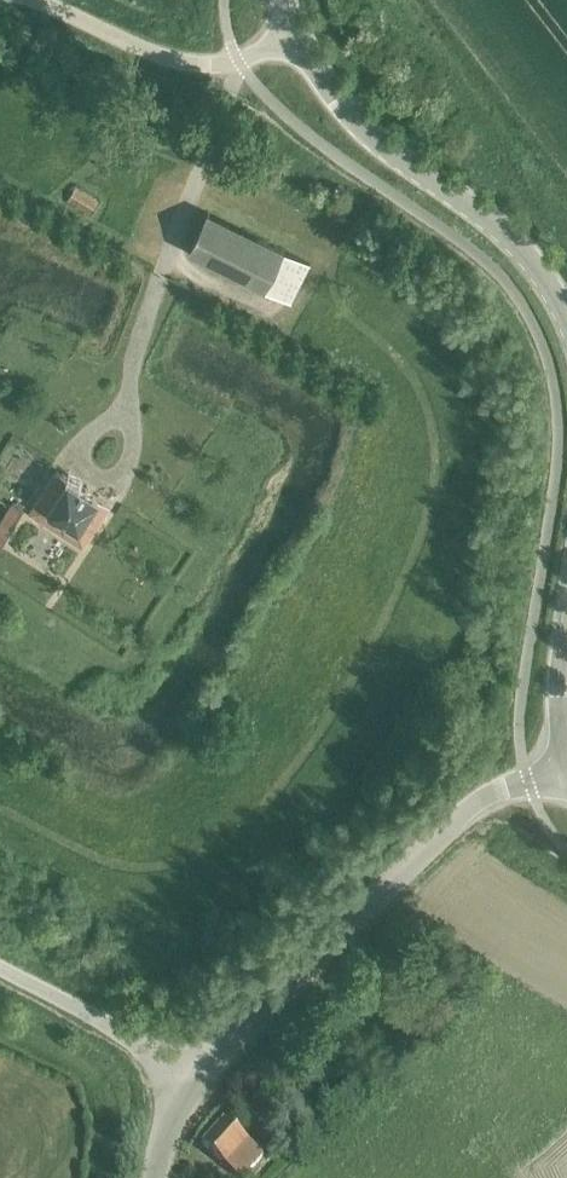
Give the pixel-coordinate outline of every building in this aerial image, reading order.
[(77,187),(68,201),(91,216),(100,201),(77,187)] [(207,211),(188,250),(291,301),(310,263),(207,211)] [(84,551),(111,508),(54,472),(27,515),(84,551)] [(0,524),(0,548),(23,509),(12,503),(0,524)] [(138,1007),(126,1002),(122,1010),(133,1015),(138,1007)] [(258,1140),(265,1132),(246,1115),(239,1123),(258,1140)] [(262,1156),(224,1121),(202,1146),(238,1177),(242,1177),(262,1156)]
